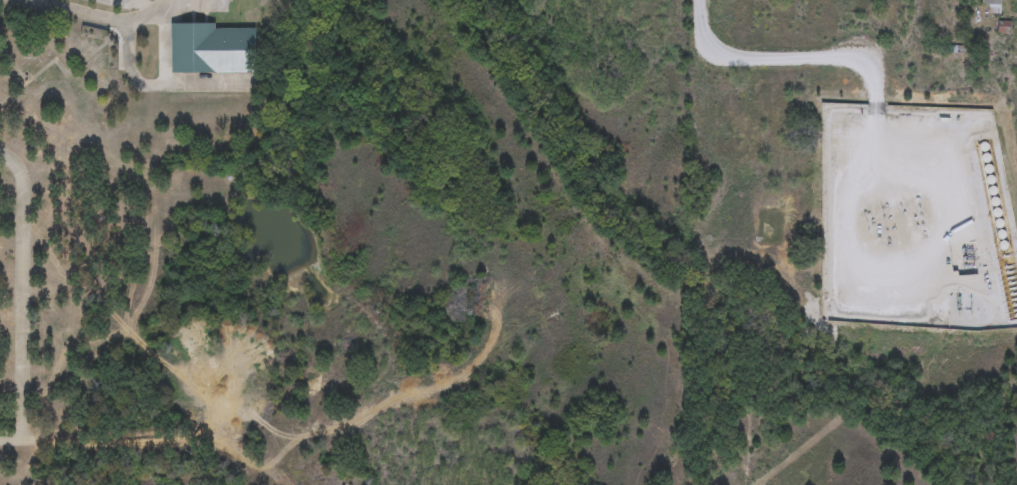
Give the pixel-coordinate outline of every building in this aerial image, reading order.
[(987,13),(987,0),(1003,0),(1004,13),(987,13)] [(171,73),(171,23),(216,23),(216,29),(257,29),(257,73),(171,73)]
